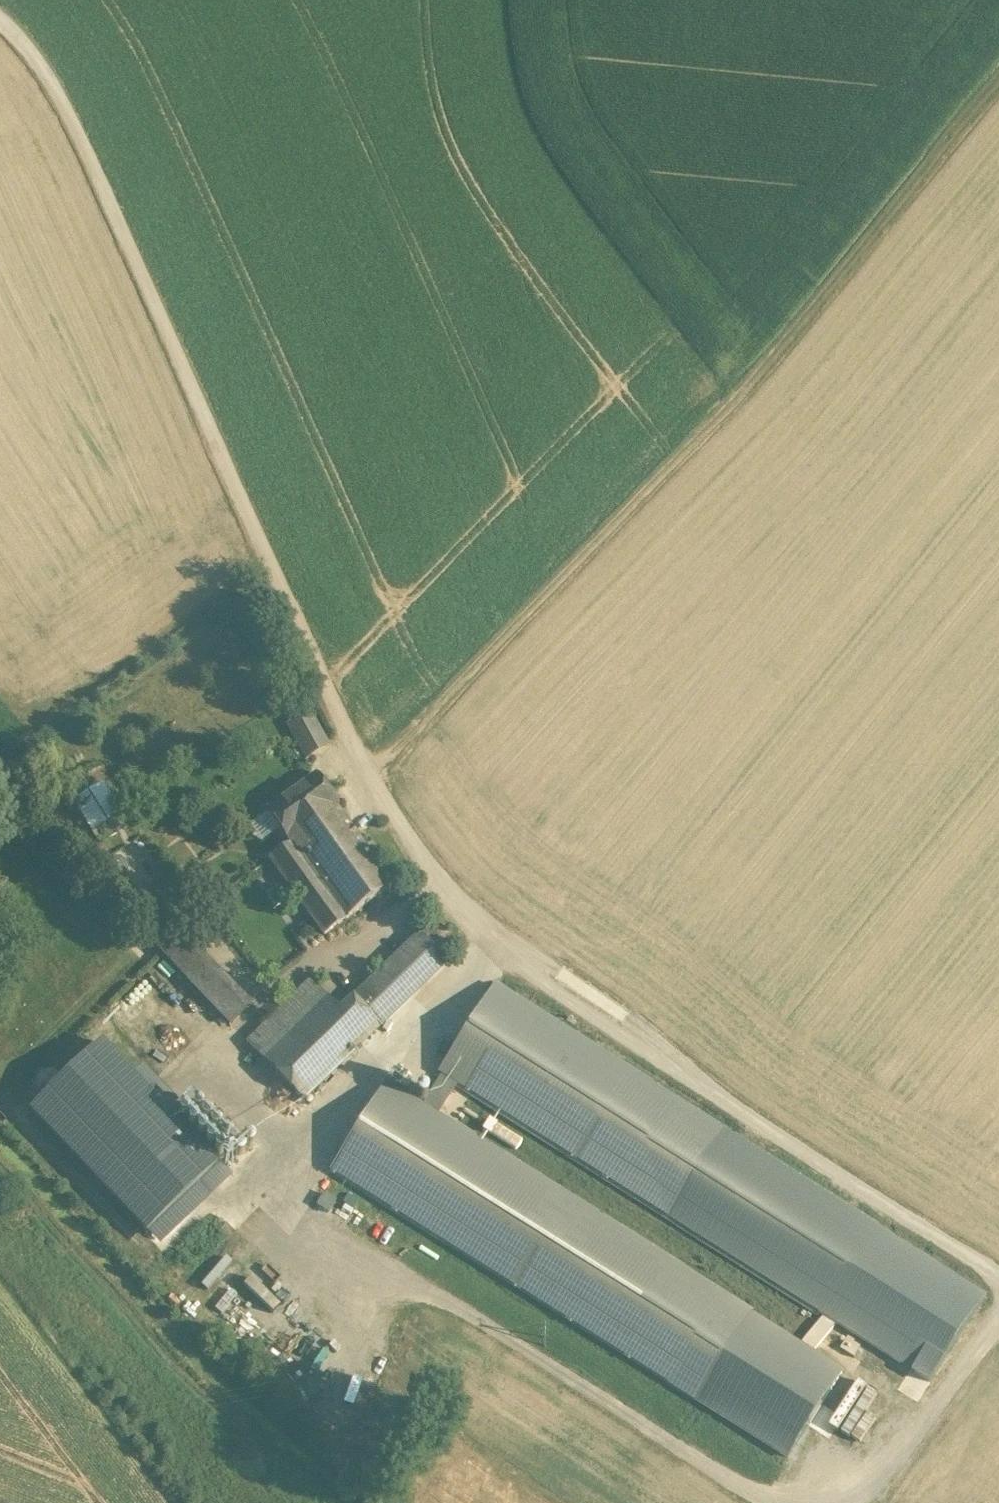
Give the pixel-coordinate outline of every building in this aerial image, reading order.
[(332,747),(318,720),(307,726),(303,718),(289,726),(307,760),(332,747)] [(320,777),(270,813),(289,840),(290,839),(310,825),(337,806),(339,804),(320,777)] [(74,798),(92,831),(124,813),(105,780),(74,798)] [(337,806),(310,825),(316,834),(296,848),(347,920),(394,886),(337,806)] [(310,825),(290,839),(294,845),(296,848),(316,834),(310,825)] [(296,848),(294,845),(273,860),(326,935),(347,920),(296,848)] [(252,1006),(173,923),(151,944),(230,1027),(252,1006)] [(422,934),(375,980),(402,1006),(444,965),(422,934)] [(375,980),(353,1000),(381,1027),(402,1006),(375,980)] [(311,981),(247,1044),(264,1063),(329,999),(311,981)] [(998,1287),(998,1283),(492,994),(429,1104),(391,1082),(338,1174),(373,1194),(375,1193),(382,1203),(466,1251),(472,1247),(465,1238),(479,1239),(475,1246),(485,1239),(475,1226),(505,1227),(539,1246),(559,1247),(562,1252),(631,1291),(631,1311),(611,1325),(618,1334),(579,1332),(801,1459),(852,1372),(819,1353),(834,1326),(840,1326),(943,1385),(998,1287)] [(329,999),(264,1063),(303,1102),(368,1039),(341,1012),(329,999)] [(381,1027),(353,1000),(341,1012),(368,1039),(381,1027)] [(78,1077),(41,1111),(167,1246),(169,1245),(238,1181),(231,1165),(197,1128),(196,1127),(181,1110),(188,1104),(154,1068),(144,1072),(122,1050),(117,1052),(100,1068),(78,1077)] [(258,1276),(249,1284),(276,1313),(285,1305),(258,1276)] [(897,1388),(918,1401),(931,1379),(910,1367),(897,1388)]
